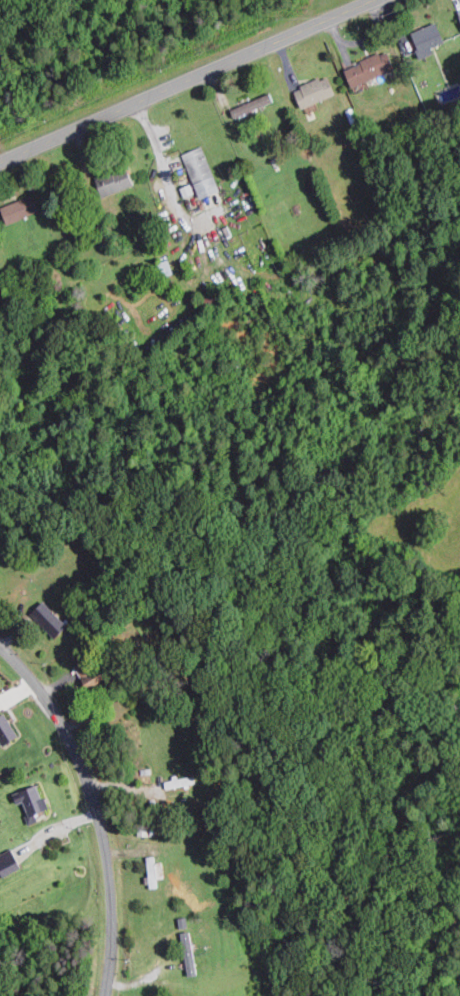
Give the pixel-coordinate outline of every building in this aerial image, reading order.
[(432,48),(444,42),(435,22),(410,33),(422,59),(434,53),(432,48)] [(343,67),(350,87),(395,72),(388,52),(343,67)] [(293,90),(301,109),(335,95),(326,75),(293,90)] [(230,109),(233,118),(273,103),(270,93),(249,101),(249,102),(230,109)] [(202,145),(181,153),(198,197),(219,189),(202,145)] [(102,197),(133,185),(127,167),(95,179),(102,197)] [(6,224),(39,210),(32,194),(0,207),(0,208),(6,224)] [(30,612),(54,637),(67,625),(43,600),(30,612)] [(1,745),(17,737),(6,713),(0,716),(0,743),(1,745)] [(164,779),(165,787),(195,784),(194,776),(164,779)] [(22,802),(30,824),(38,821),(35,814),(47,809),(37,784),(12,793),(16,804),(22,802)] [(20,869),(12,849),(0,855),(0,872),(2,877),(20,869)]
